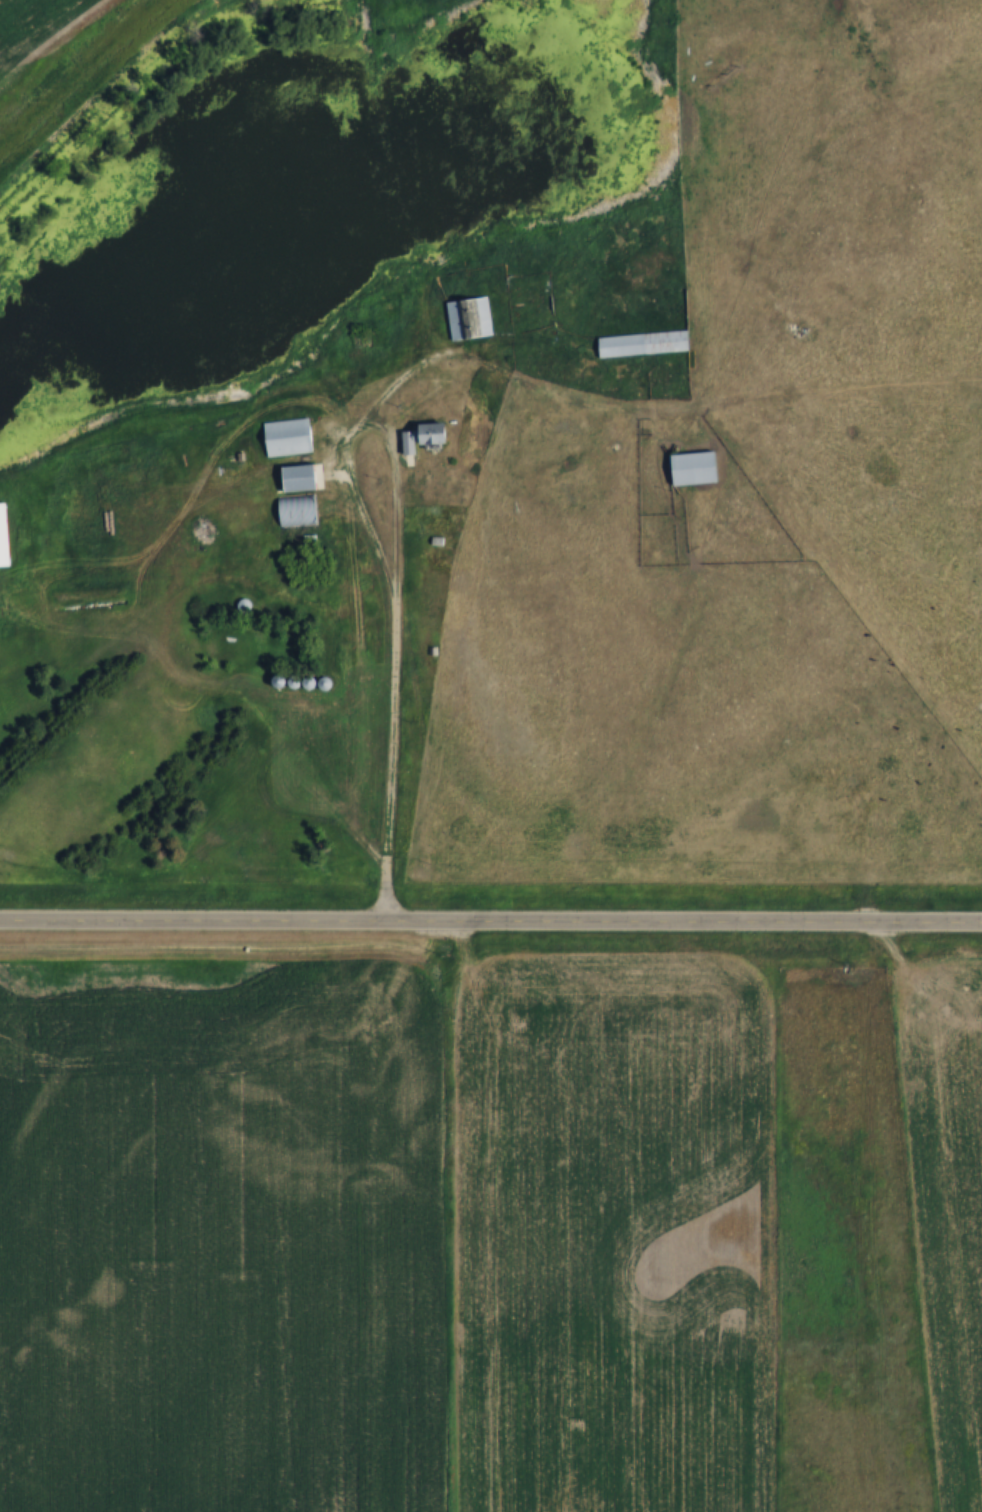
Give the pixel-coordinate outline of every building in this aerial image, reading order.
[(492,335),(487,295),(444,301),(450,341),(492,335)] [(380,318),(395,316),(394,310),(379,311),(380,318)] [(687,352),(686,331),(594,335),(595,357),(687,352)] [(311,453),(310,419),(262,421),(264,456),(311,453)] [(405,430),(406,453),(415,453),(414,445),(451,444),(450,422),(417,423),(418,430),(405,430)] [(669,453),(670,485),(718,483),(717,452),(669,453)] [(282,491),(318,489),(316,464),(281,466),(282,491)] [(275,496),(277,528),(317,526),(316,495),(275,496)] [(0,503),(0,568),(10,567),(7,503),(0,503)]
